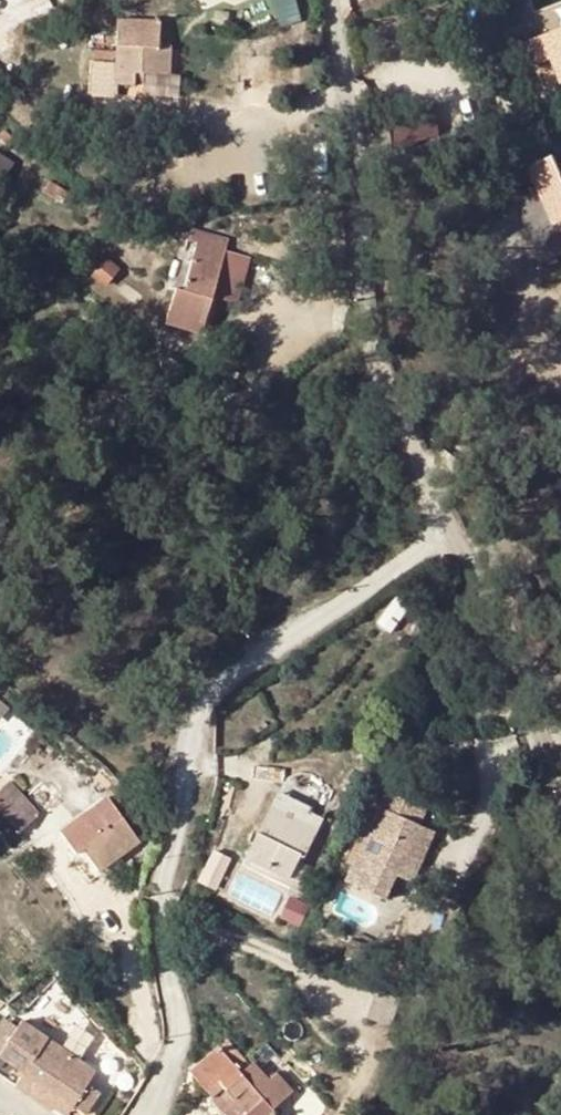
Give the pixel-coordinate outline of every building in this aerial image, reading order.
[(285,25),(305,18),(299,0),(277,0),(285,25)] [(131,87),(132,74),(141,74),(171,76),(173,49),(160,48),(161,23),(116,21),(115,52),(115,65),(92,64),(90,64),(88,96),(115,97),(115,86),(131,87)] [(548,60),(559,85),(560,84),(560,30),(539,39),(548,60)] [(548,60),(539,39),(523,46),(532,67),(548,60)] [(115,65),(115,52),(92,51),(92,64),(115,65)] [(132,74),(131,87),(141,88),(141,74),(132,74)] [(559,176),(552,159),(528,169),(555,235),(560,232),(560,175),(559,176)] [(205,336),(215,298),(226,251),(220,250),(222,238),(194,231),(188,245),(195,247),(184,291),(175,290),(167,325),(205,336)] [(226,251),(215,298),(241,306),(251,259),(226,251)] [(185,384),(190,369),(166,360),(161,375),(185,384)] [(8,787),(0,794),(0,819),(18,837),(36,819),(8,787)] [(383,793),(376,808),(408,823),(415,807),(383,793)] [(278,794),(271,808),(291,817),(295,809),(296,804),(278,794)] [(61,834),(77,856),(82,853),(99,873),(137,842),(106,801),(61,834)] [(307,858),(324,822),(295,809),(291,817),(271,808),(246,860),(290,881),(303,855),(307,858)] [(408,823),(376,808),(363,837),(343,883),(383,901),(394,876),(410,884),(420,862),(432,834),(408,823)] [(230,861),(213,852),(199,882),(214,890),(230,861)] [(88,1022),(61,991),(45,1008),(71,1037),(88,1022)] [(272,1110),(294,1093),(277,1073),(268,1081),(254,1064),(250,1068),(227,1042),(190,1074),(209,1095),(219,1086),(244,1114),(276,1114),(272,1110)] [(77,1101),(90,1110),(100,1096),(86,1086),(94,1074),(72,1059),(50,1044),(26,1076),(72,1107),(77,1101)] [(72,1107),(26,1076),(20,1084),(67,1114),(72,1107)] [(226,1114),(244,1114),(219,1086),(209,1095),(226,1114)] [(85,1114),(87,1114),(90,1110),(77,1101),(72,1107),(85,1114)]
